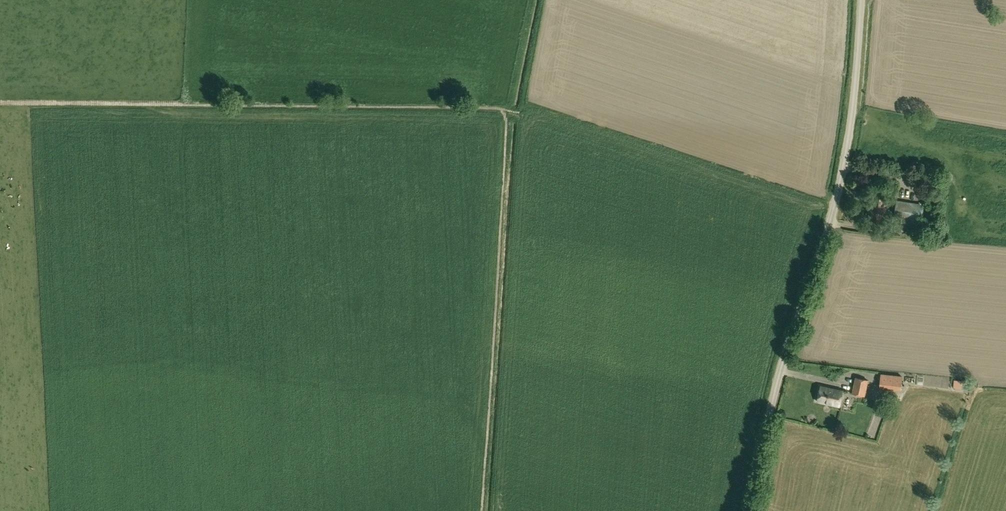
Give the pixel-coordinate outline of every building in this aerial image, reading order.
[(886,181),(882,181),(882,189),(898,188),(897,173),(885,174),(886,181)] [(888,199),(873,196),(869,218),(884,221),(888,199)] [(918,223),(922,204),(897,200),(893,218),(895,219),(907,220),(906,224),(918,225),(918,223)] [(879,388),(901,391),(903,376),(881,373),(879,388)] [(853,393),(865,395),(868,380),(857,377),(853,393)] [(951,385),(959,386),(960,378),(952,377),(951,385)] [(840,406),(843,390),(821,386),(818,401),(840,406)] [(875,396),(873,411),(881,412),(884,397),(875,396)]
